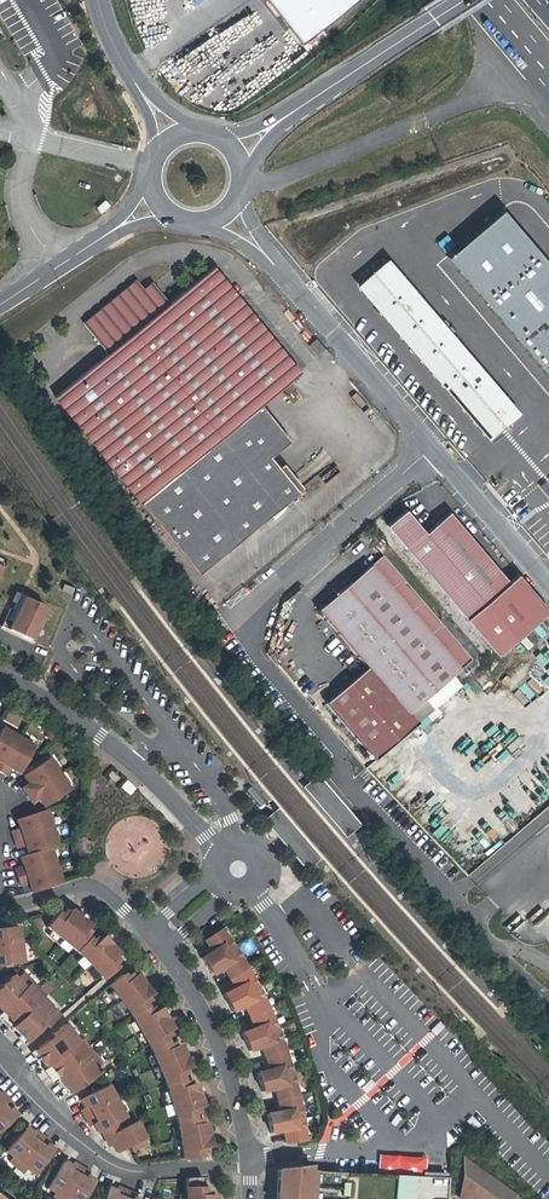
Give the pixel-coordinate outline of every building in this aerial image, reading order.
[(85,80),(86,71),(73,70),(72,79),(85,80)] [(69,101),(70,80),(66,80),(61,80),(60,101),(66,101),(69,101)] [(88,116),(88,107),(76,106),(75,115),(88,116)] [(119,123),(115,136),(122,138),(126,125),(119,123)] [(473,344),(548,429),(548,338),(519,305),(547,279),(547,265),(518,233),(518,223),(476,174),(462,179),(451,189),(447,183),(366,207),(358,213),(473,344)] [(66,420),(88,447),(96,457),(136,507),(195,578),(301,489),(278,462),(273,468),(265,457),(266,457),(278,447),(285,440),(255,406),(292,375),(205,272),(162,309),(153,316),(135,294),(128,286),(76,330),(101,359),(66,387),(57,395),(50,401),(57,409),(66,420)] [(143,287),(135,294),(153,316),(162,309),(143,287)] [(307,361),(317,354),(308,344),(299,351),(307,361)] [(496,658),(547,614),(516,578),(507,585),(447,516),(423,537),(403,514),(385,530),(496,658)] [(468,667),(377,564),(316,619),(366,675),(325,711),(375,768),(417,731),(408,721),(468,667)] [(63,586),(60,592),(66,595),(71,596),(73,590),(66,588),(63,586)] [(13,607),(11,612),(15,614),(22,601),(22,599),(14,595),(10,605),(13,607)] [(0,628),(0,629),(29,643),(33,635),(40,620),(44,611),(22,601),(15,614),(11,612),(8,611),(0,628)] [(40,620),(33,635),(37,637),(43,622),(40,620)] [(19,774),(33,747),(28,744),(28,745),(22,742),(22,741),(13,735),(12,736),(6,733),(6,732),(1,729),(0,731),(0,773),(6,776),(10,769),(19,774)] [(69,790),(66,787),(66,785),(65,786),(61,780),(62,780),(57,772),(55,770),(54,771),(50,765),(52,765),(48,760),(23,777),(29,785),(22,789),(31,804),(38,799),(44,807),(57,798),(66,792),(69,790)] [(25,846),(28,855),(20,858),(23,867),(15,870),(20,886),(28,884),(31,893),(60,884),(58,878),(57,879),(55,872),(56,872),(53,861),(51,861),(49,855),(50,854),(49,849),(57,846),(55,841),(54,841),(52,834),(53,834),(49,823),(48,824),(46,817),(47,817),(45,811),(16,820),(19,830),(11,832),(17,849),(25,846)] [(67,915),(64,912),(60,917),(57,914),(46,928),(51,932),(71,949),(76,953),(80,957),(77,960),(95,979),(98,975),(103,980),(116,969),(113,965),(117,961),(114,958),(118,955),(101,937),(98,941),(95,938),(91,943),(85,937),(88,932),(85,930),(89,926),(70,911),(67,915)] [(533,924),(548,944),(548,911),(533,924)] [(505,927),(513,937),(526,926),(518,917),(505,927)] [(23,963),(18,927),(0,930),(0,967),(23,963)] [(201,959),(206,967),(234,949),(221,929),(205,941),(212,952),(201,959)] [(47,937),(66,953),(67,954),(71,949),(51,932),(47,937)] [(206,967),(212,975),(222,968),(229,978),(246,968),(234,949),(206,967)] [(223,995),(228,1003),(257,988),(246,968),(229,978),(235,989),(223,995)] [(13,977),(0,990),(0,1010),(3,1012),(15,1025),(13,1029),(20,1036),(21,1037),(24,1034),(30,1040),(44,1026),(46,1028),(58,1016),(42,1000),(36,993),(39,990),(24,974),(17,981),(13,977)] [(200,1157),(200,1153),(206,1152),(205,1148),(210,1147),(206,1124),(200,1125),(200,1121),(194,1122),(192,1114),(198,1112),(197,1108),(202,1107),(195,1084),(190,1085),(189,1082),(183,1084),(180,1076),(185,1073),(184,1070),(189,1068),(186,1062),(182,1051),(179,1045),(174,1047),(173,1043),(167,1046),(163,1038),(168,1035),(167,1032),(171,1029),(159,1009),(155,1011),(153,1008),(147,1011),(146,1008),(143,1004),(148,1000),(146,997),(150,994),(136,975),(131,978),(129,975),(124,979),(122,975),(109,986),(112,990),(108,993),(124,1014),(127,1011),(131,1016),(134,1021),(147,1044),(150,1049),(151,1051),(152,1054),(163,1079),(165,1084),(167,1091),(174,1115),(176,1121),(177,1128),(173,1129),(177,1154),(182,1153),(183,1159),(200,1157)] [(228,1003),(232,1012),(244,1006),(249,1017),(268,1009),(257,988),(228,1003)] [(39,990),(36,993),(42,1000),(46,996),(39,990)] [(242,1033),(245,1042),(276,1030),(268,1009),(249,1017),(254,1029),(242,1033)] [(10,1031),(13,1029),(15,1025),(3,1012),(0,1015),(0,1021),(10,1031)] [(134,1021),(129,1024),(142,1047),(147,1044),(134,1021)] [(43,1056),(39,1059),(40,1059),(41,1062),(46,1068),(50,1065),(60,1080),(66,1089),(71,1095),(97,1076),(94,1071),(101,1066),(98,1062),(91,1051),(88,1048),(84,1051),(79,1043),(66,1026),(66,1025),(57,1031),(52,1035),(54,1037),(37,1049),(43,1056)] [(245,1042),(249,1052),(261,1047),(263,1051),(266,1058),(285,1052),(276,1030),(245,1042)] [(20,1036),(17,1039),(24,1046),(30,1040),(24,1034),(21,1037),(20,1036)] [(83,1040),(79,1043),(84,1051),(88,1048),(83,1040)] [(39,1059),(43,1056),(37,1049),(34,1051),(31,1053),(36,1061),(40,1059),(39,1059)] [(257,1074),(259,1083),(291,1074),(288,1062),(285,1052),(266,1058),(267,1062),(269,1070),(257,1074)] [(143,1062),(153,1083),(163,1079),(152,1054),(142,1059),(143,1062)] [(46,1068),(43,1070),(54,1085),(60,1080),(57,1076),(50,1065),(46,1068)] [(259,1083),(262,1092),(275,1089),(278,1100),(298,1096),(291,1074),(259,1083)] [(109,1086),(81,1101),(85,1109),(81,1111),(90,1127),(94,1125),(98,1133),(101,1132),(116,1124),(126,1118),(109,1086)] [(167,1091),(156,1094),(164,1119),(174,1115),(167,1091)] [(17,1116),(11,1109),(14,1106),(2,1093),(0,1095),(0,1132),(17,1116)] [(267,1115),(269,1124),(302,1118),(298,1096),(278,1100),(280,1112),(267,1115)] [(269,1124),(271,1134),(283,1131),(286,1144),(306,1141),(302,1118),(269,1124)] [(120,1131),(105,1139),(110,1148),(113,1146),(118,1154),(131,1146),(144,1139),(145,1139),(137,1122),(120,1131)] [(101,1132),(105,1139),(120,1131),(116,1124),(101,1132)] [(26,1128),(6,1153),(13,1158),(27,1170),(34,1176),(54,1151),(47,1146),(50,1142),(36,1131),(33,1134),(26,1128)] [(144,1139),(131,1146),(133,1151),(146,1144),(144,1139)] [(463,1156),(461,1198),(521,1198),(510,1191),(463,1156)] [(13,1158),(10,1163),(24,1174),(27,1170),(13,1158)] [(425,1169),(426,1159),(413,1158),(412,1168),(425,1169)] [(57,1175),(48,1189),(55,1194),(57,1195),(63,1198),(84,1198),(95,1182),(87,1177),(90,1173),(74,1164),(72,1167),(67,1164),(64,1163),(57,1175)] [(278,1170),(276,1198),(447,1198),(448,1178),(311,1172),(311,1167),(278,1170)] [(214,1197),(208,1196),(209,1193),(202,1192),(203,1178),(186,1179),(185,1195),(185,1198),(214,1198),(214,1197)] [(104,1198),(133,1198),(135,1195),(119,1188),(117,1192),(109,1188),(104,1198)]
